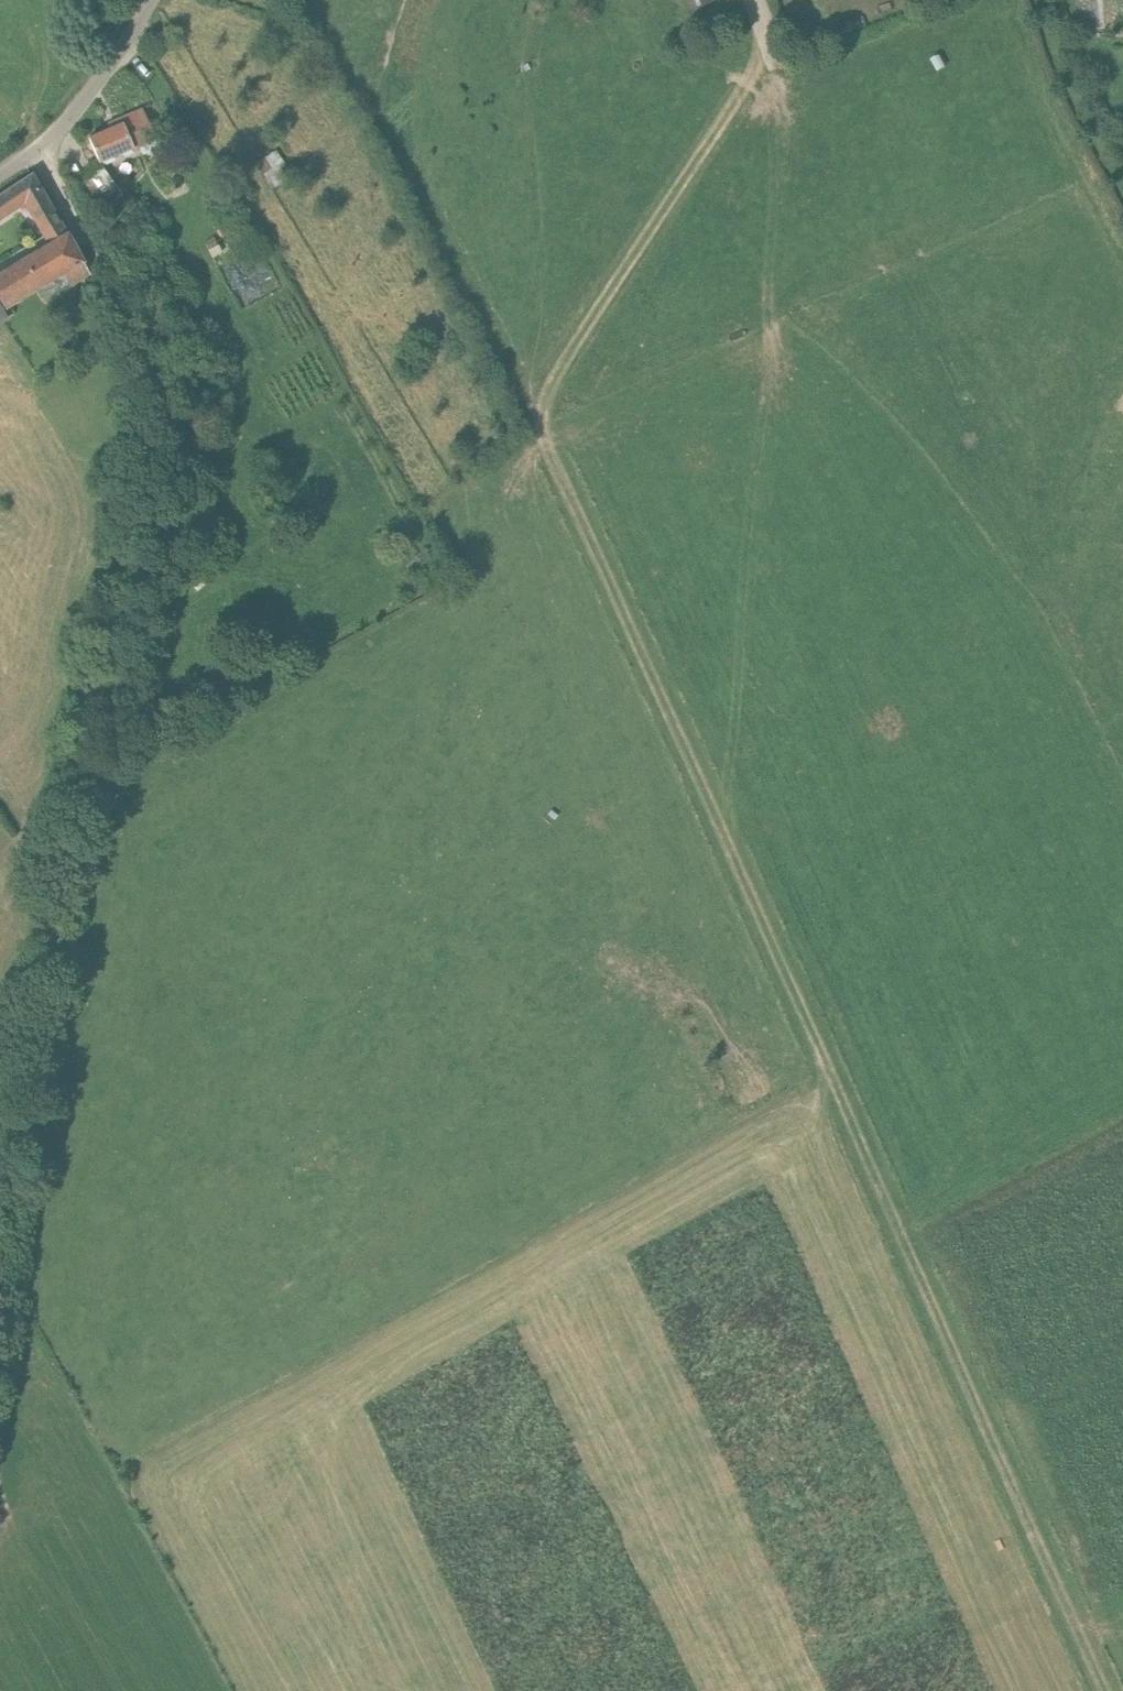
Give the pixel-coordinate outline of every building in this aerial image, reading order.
[(692,10),(709,3),(707,0),(689,0),(692,10)] [(133,149),(155,140),(142,108),(120,118),(122,123),(88,137),(99,162),(133,147),(133,149)] [(279,147),(259,159),(275,184),(295,172),(279,147)] [(126,176),(116,185),(102,166),(75,186),(96,214),(123,194),(123,195),(133,183),(126,176)] [(67,234),(33,179),(30,178),(27,178),(0,196),(0,218),(25,202),(50,244),(67,234)] [(70,284),(89,273),(67,234),(50,244),(0,274),(0,321),(7,316),(5,312),(11,309),(8,304),(63,271),(70,284)] [(405,566),(412,573),(423,563),(416,555),(404,566),(405,566)]
